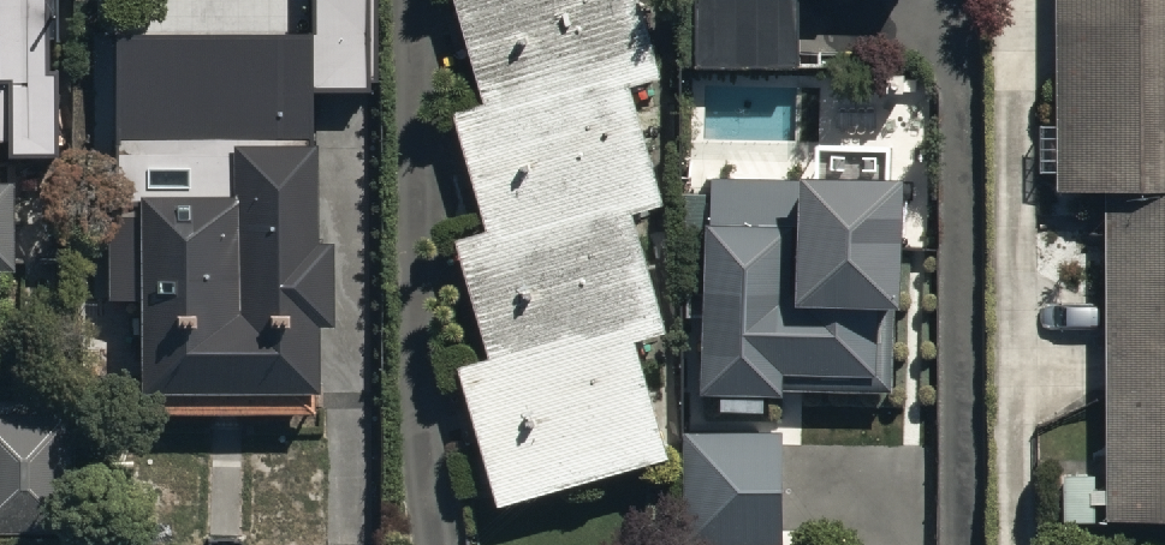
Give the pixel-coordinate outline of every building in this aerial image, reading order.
[(481,91),(448,101),(483,221),(452,231),(489,350),(454,361),(494,492),(668,439),(633,328),(668,317),(631,198),(664,188),(628,74),(660,64),(640,0),(454,0),(481,91)] [(695,51),(801,50),(800,0),(694,0),(695,51)] [(1056,180),(1108,180),(1110,507),(1164,507),(1164,0),(1055,0),(1056,180)] [(310,226),(308,48),(271,48),(271,29),(141,30),(141,49),(101,49),(104,296),(136,295),(137,407),(311,405),(309,310),(328,310),(327,226),(310,226)] [(700,309),(698,375),(719,375),(718,399),(763,401),(764,378),(886,382),(894,155),(797,152),(796,170),(711,167),(711,188),(683,187),(682,220),(706,221),(704,282),(681,282),(680,309),(700,309)] [(0,403),(0,519),(69,518),(68,403),(0,403)] [(778,421),(680,421),(680,536),(778,536),(778,421)]
